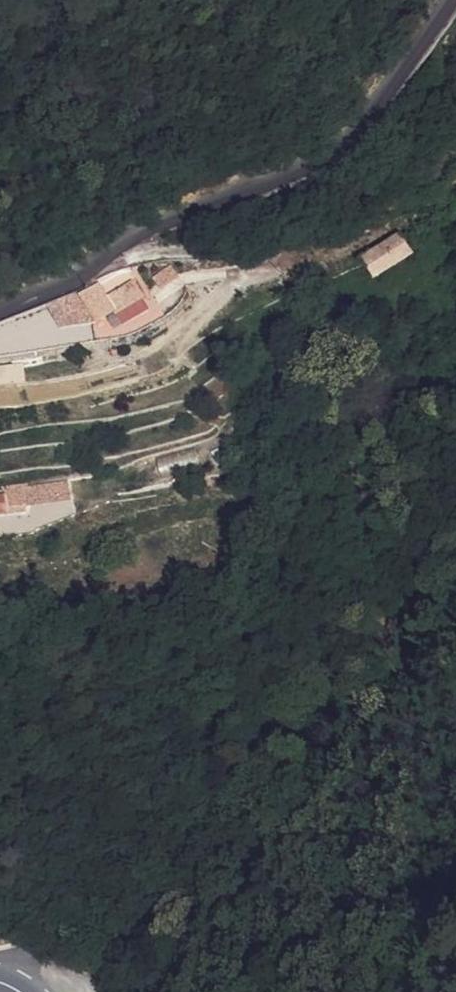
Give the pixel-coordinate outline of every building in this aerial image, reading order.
[(412,259),(398,238),(360,266),(373,286),(412,259)] [(92,323),(109,311),(91,286),(75,297),(92,323)] [(82,337),(79,324),(53,330),(48,307),(7,317),(15,353),(82,337)] [(70,499),(70,485),(25,486),(25,501),(70,499)] [(16,489),(7,489),(7,510),(17,510),(16,489)]
